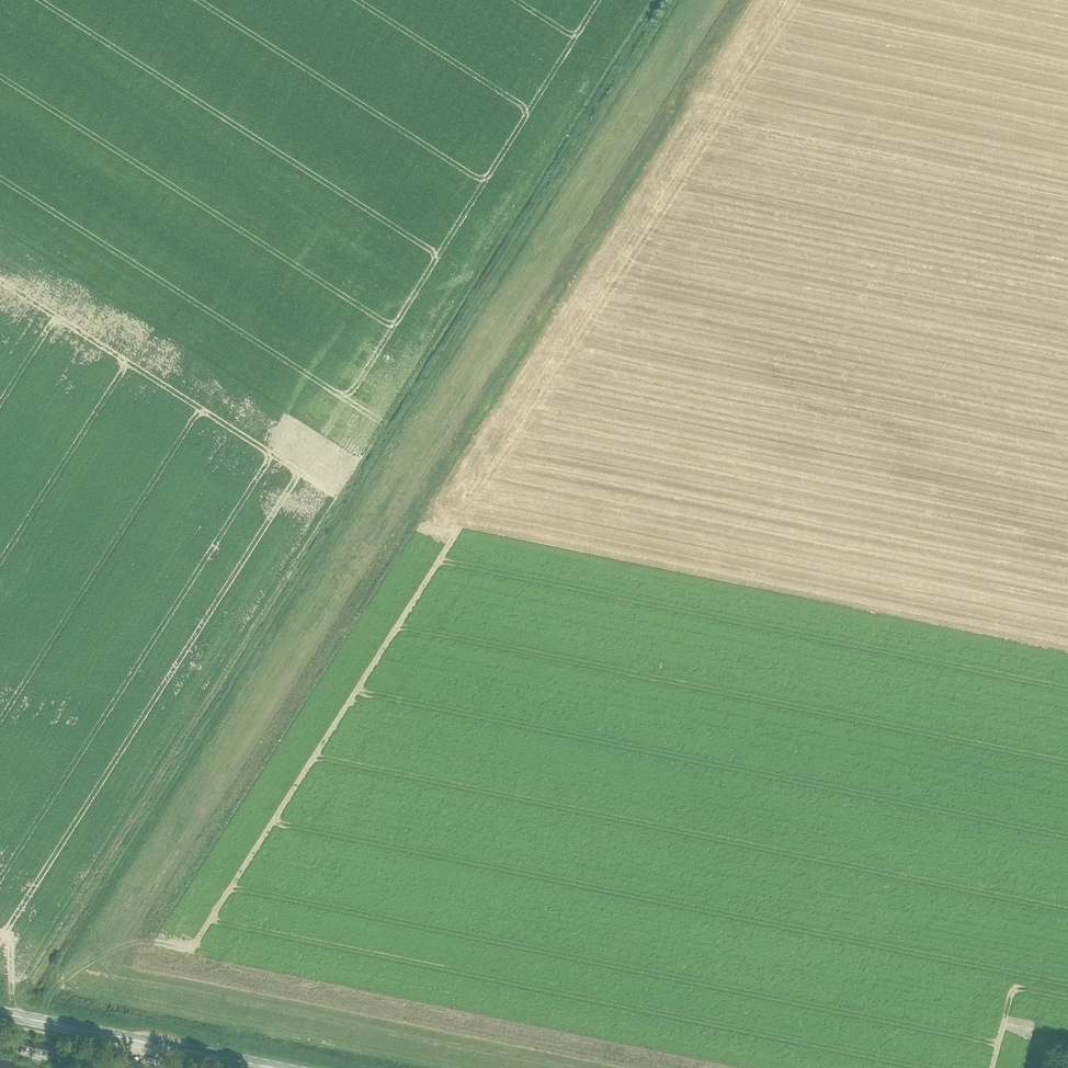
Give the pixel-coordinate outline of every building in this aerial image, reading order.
[(55,1056),(57,1046),(23,1039),(21,1047),(32,1049),(32,1051),(33,1052),(32,1056),(33,1058),(41,1060),(41,1058),(46,1059),(48,1058),(48,1055),(55,1056)] [(76,1059),(66,1056),(64,1063),(75,1066),(76,1059)]
